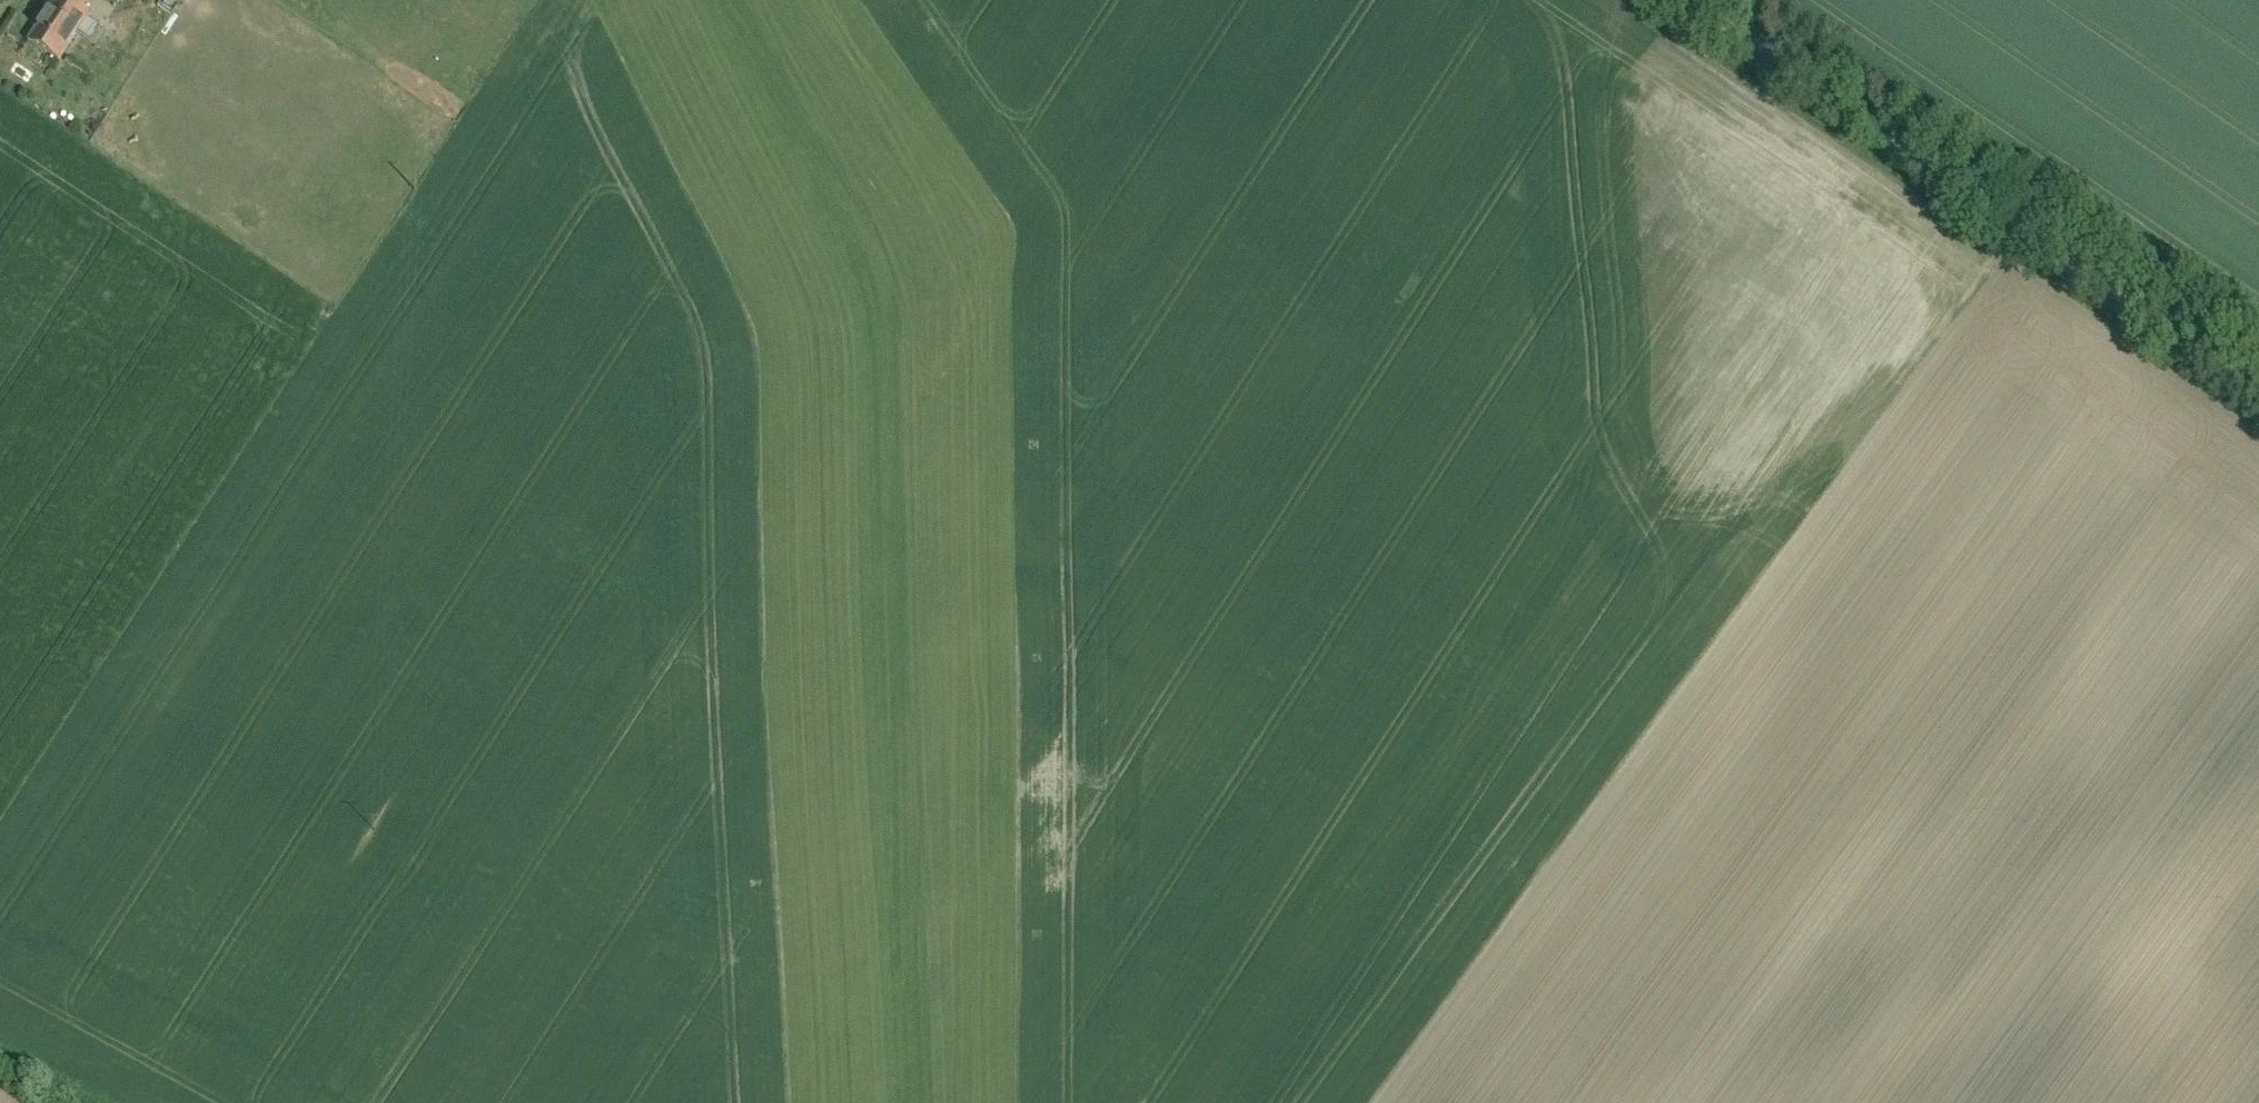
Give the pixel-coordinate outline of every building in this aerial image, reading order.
[(65,0),(60,0),(29,47),(60,68),(93,18),(65,0)] [(121,10),(127,0),(106,0),(121,10)]
